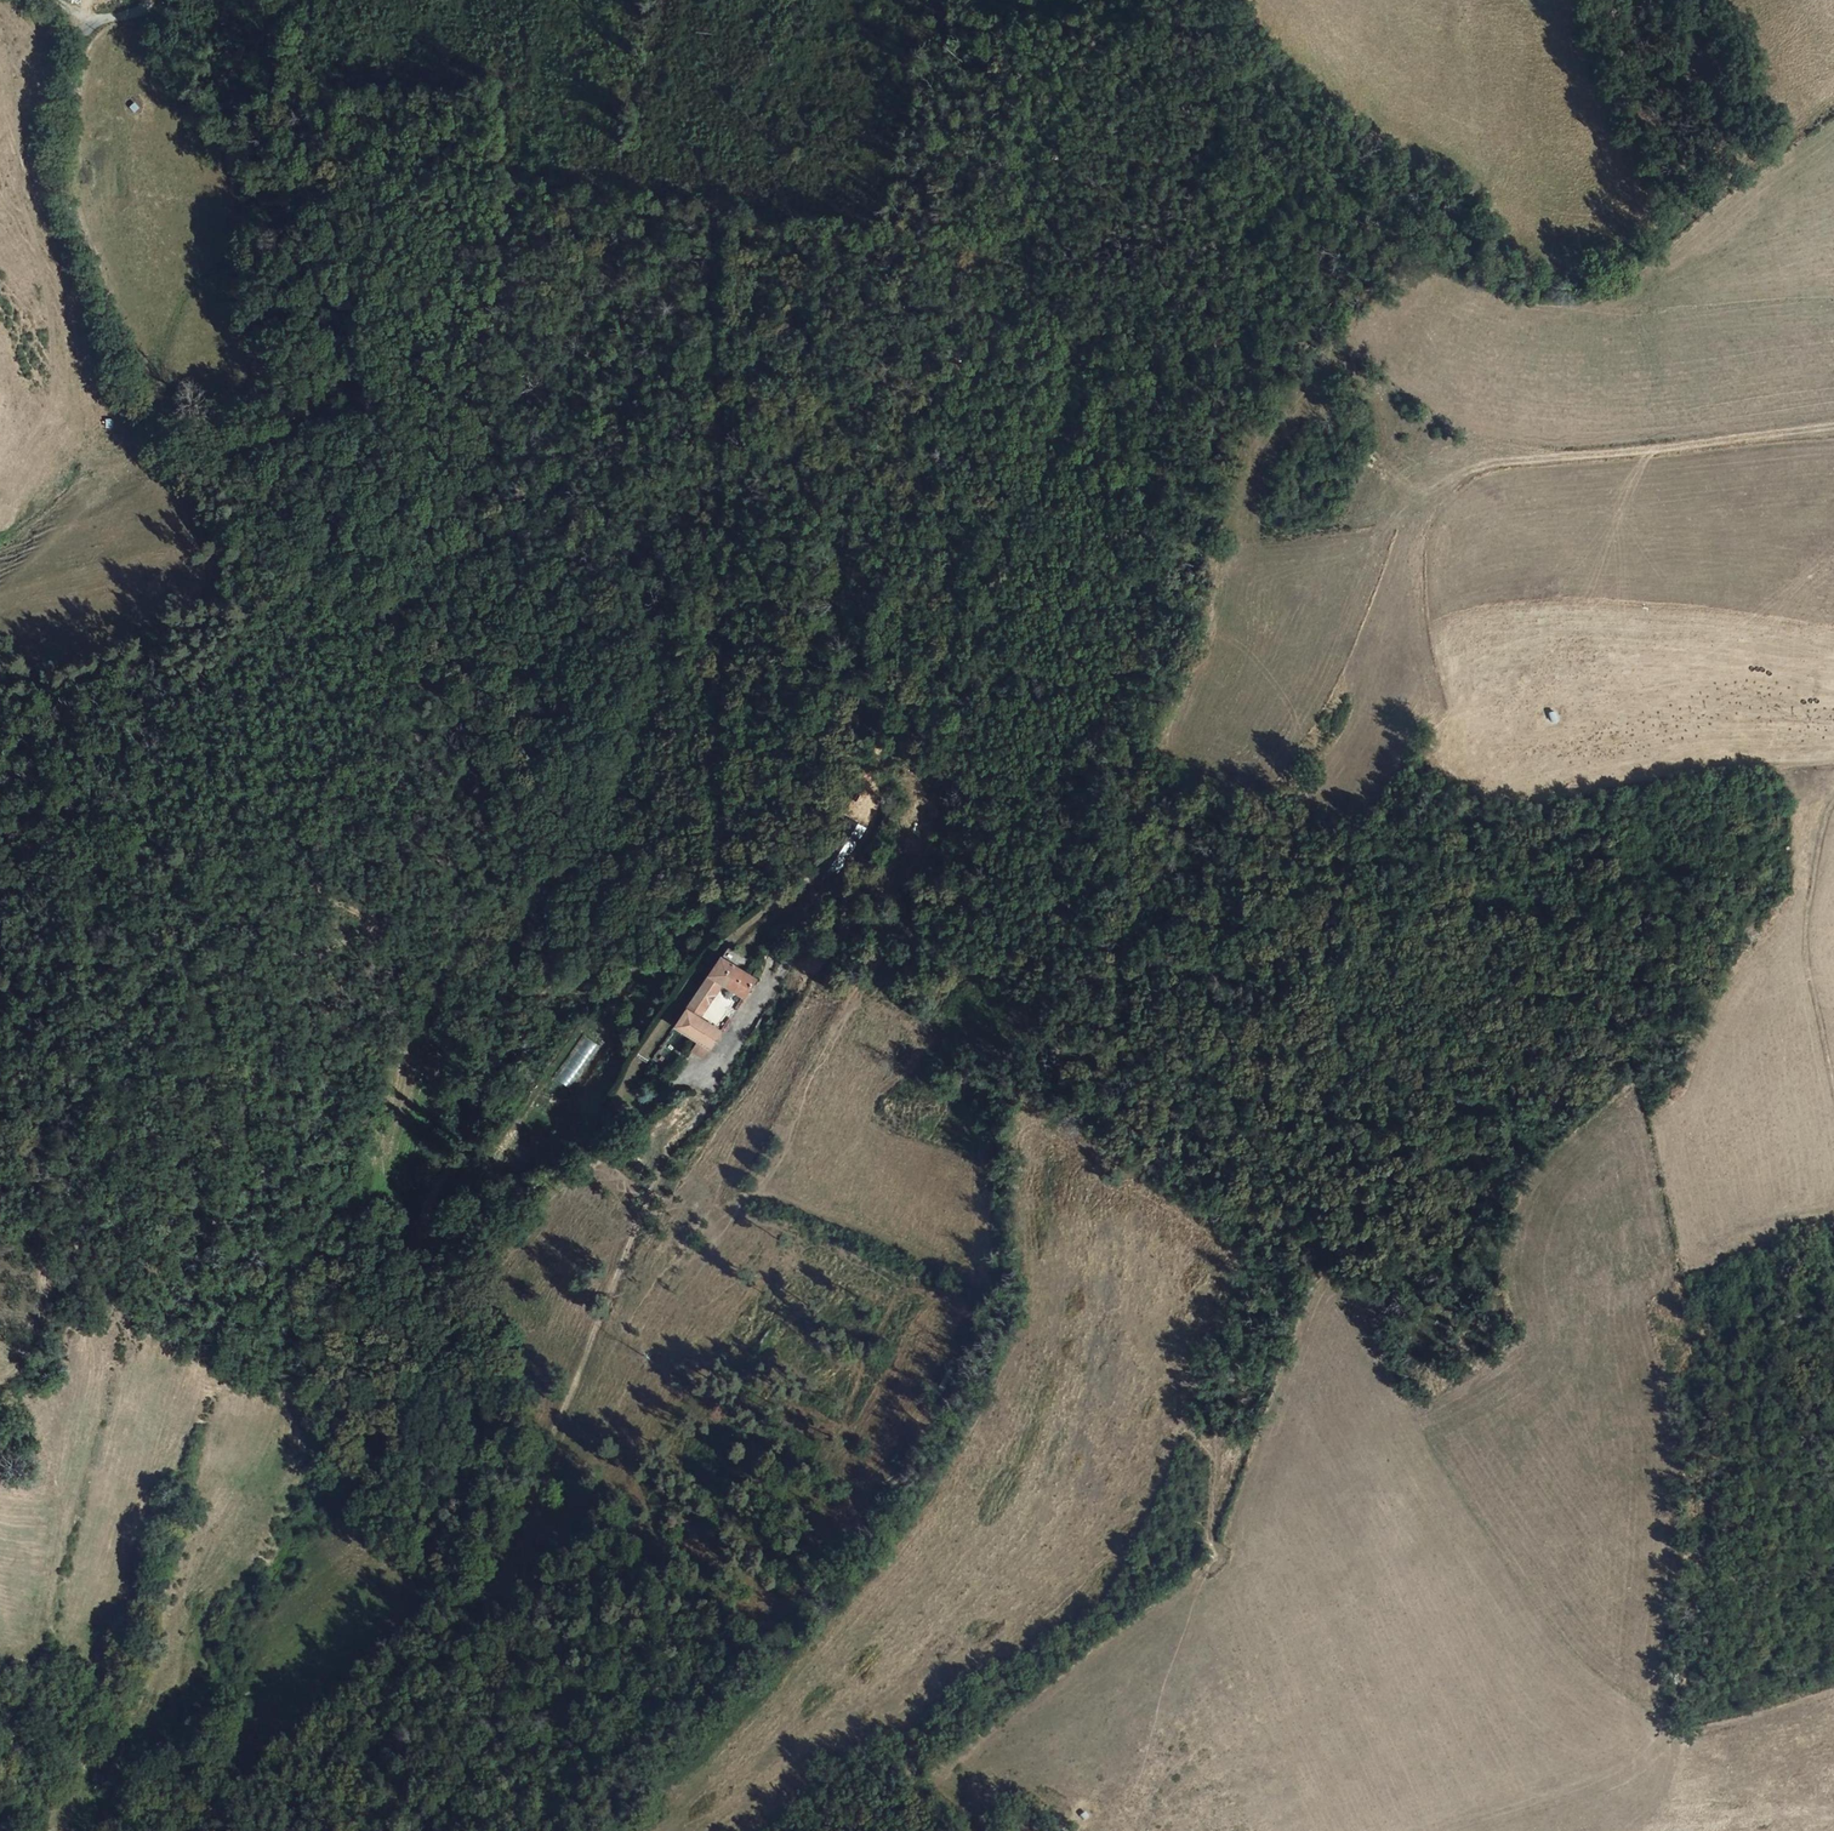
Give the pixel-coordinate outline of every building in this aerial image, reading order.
[(723,955),(711,972),(722,979),(745,993),(757,976),(723,955)] [(711,972),(689,1005),(700,1012),(722,979),(711,972)] [(677,1023),(710,1045),(723,1026),(700,1012),(689,1005),(677,1023)] [(556,1077),(568,1086),(599,1045),(586,1036),(556,1077)]
